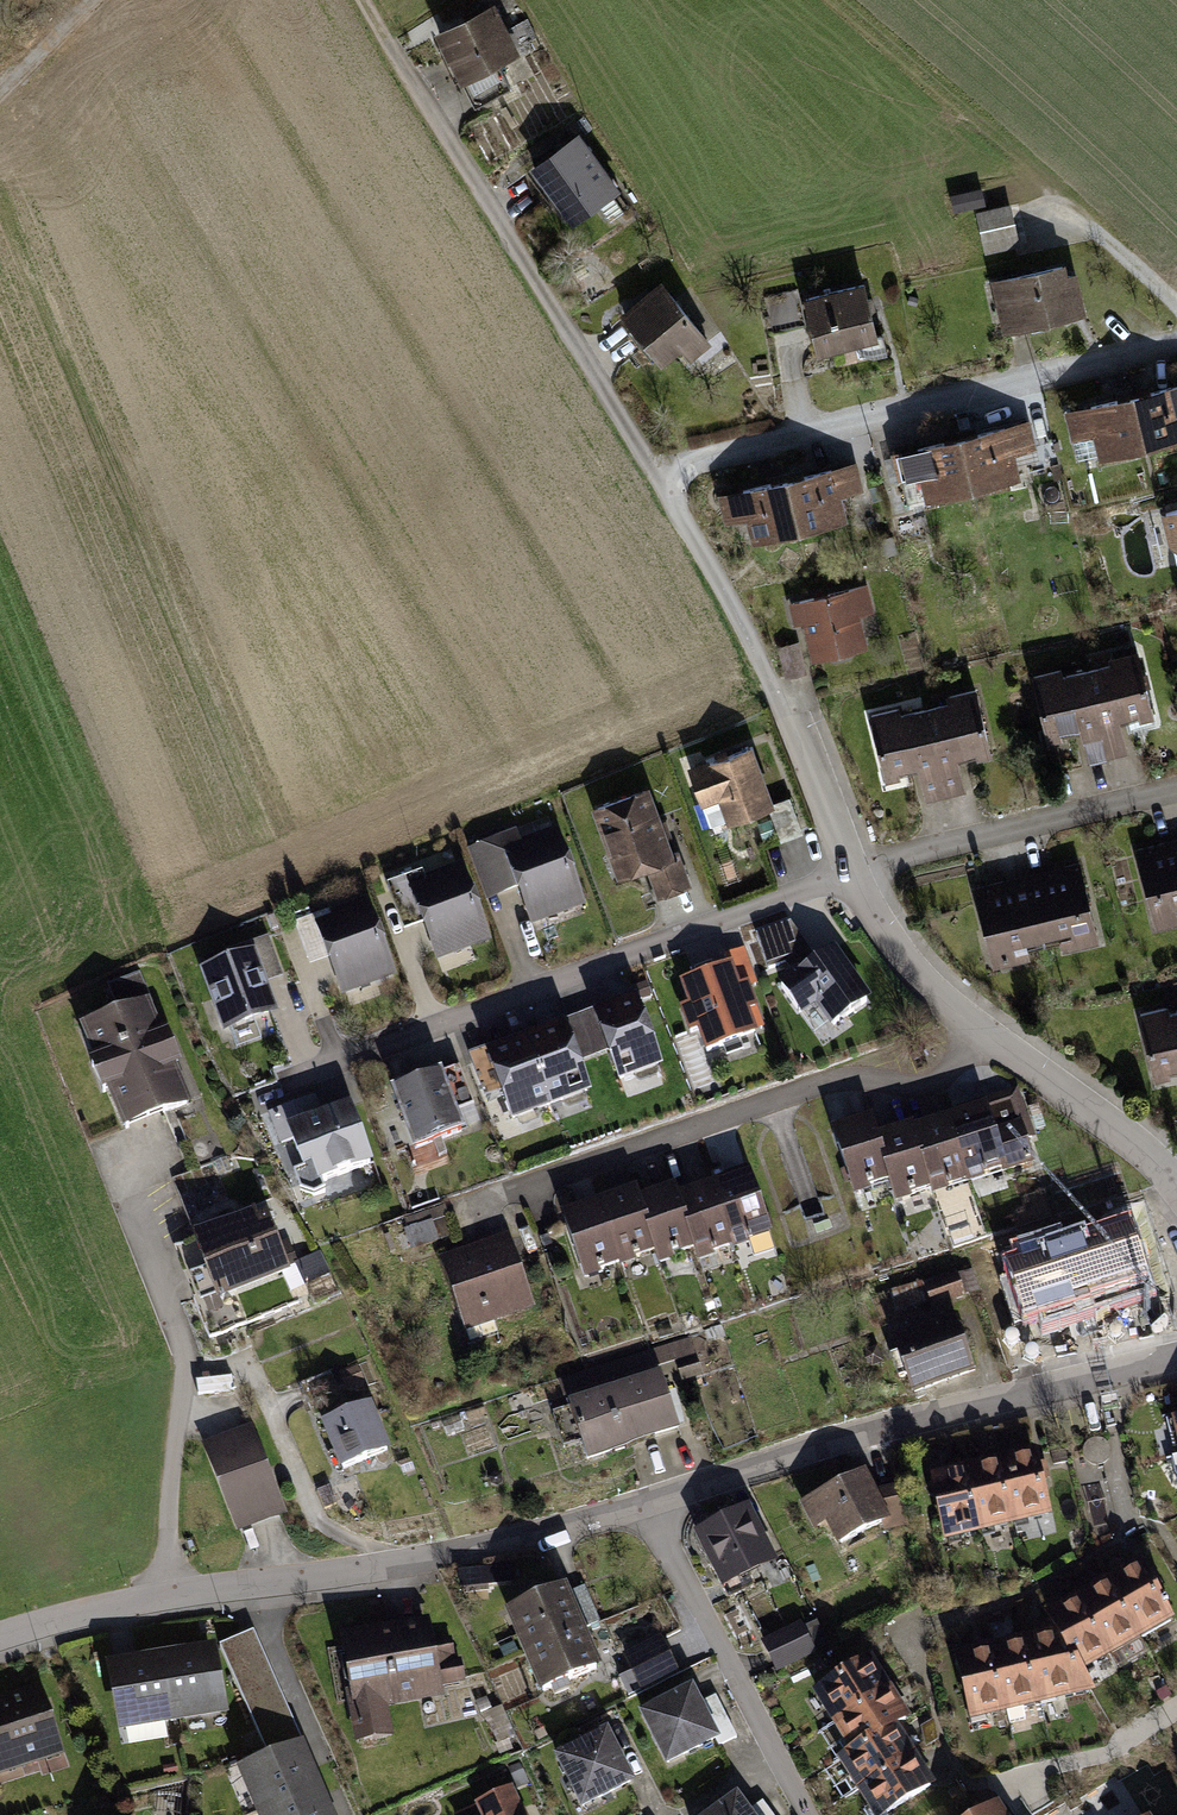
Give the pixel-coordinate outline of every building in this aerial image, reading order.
[(493,10),(441,35),(451,56),(454,55),(479,106),(511,91),(495,58),(513,50),(493,10)] [(577,135),(537,163),(576,218),(616,190),(577,135)] [(984,204),(980,190),(951,196),(954,211),(984,204)] [(986,252),(1015,245),(1006,206),(977,212),(986,252)] [(1062,266),(996,281),(1007,329),(1073,314),(1071,305),(1079,303),(1073,275),(1064,277),(1062,266)] [(876,337),(863,284),(806,298),(818,351),(876,337)] [(661,359),(698,330),(662,285),(625,315),(661,359)] [(771,327),(804,319),(797,288),(764,296),(771,327)] [(1134,396),(1146,443),(1176,436),(1176,386),(1134,396)] [(1146,443),(1134,396),(1091,407),(1070,413),(1073,426),(1094,420),(1102,454),(1146,443)] [(1026,423),(961,439),(972,485),(1016,475),(1008,441),(1029,436),(1026,423)] [(961,439),(896,455),(902,478),(923,473),(929,496),(972,485),(961,439)] [(831,470),(788,481),(799,528),(842,517),(834,484),(856,478),(853,466),(831,471),(831,470)] [(743,492),(723,497),(726,510),(747,505),(755,539),(799,529),(799,528),(788,481),(788,480),(743,490),(743,492)] [(1166,512),(1176,558),(1176,510),(1166,512)] [(864,585),(792,603),(797,620),(805,618),(813,650),(862,638),(856,612),(870,609),(864,585)] [(804,672),(797,643),(780,647),(787,676),(804,672)] [(1153,714),(1137,652),(1110,658),(1112,665),(1087,671),(1107,755),(1127,750),(1120,722),(1153,714)] [(1107,755),(1087,671),(1062,677),(1061,670),(1033,677),(1046,729),(1038,731),(1047,770),(1081,762),(1074,733),(1081,731),(1088,760),(1107,755)] [(990,753),(975,690),(948,697),(950,703),(925,709),(945,793),(964,789),(958,761),(990,753)] [(945,793),(925,709),(900,715),(899,709),(872,715),(886,778),(919,770),(926,798),(945,793)] [(748,749),(691,770),(702,799),(721,792),(731,819),(769,806),(748,749)] [(645,791),(597,808),(622,874),(647,864),(659,895),(689,884),(677,852),(669,855),(645,791)] [(788,798),(769,806),(782,839),(801,831),(788,798)] [(771,819),(760,823),(766,838),(777,834),(771,819)] [(515,834),(482,846),(500,895),(516,889),(513,881),(519,879),(532,913),(576,897),(556,841),(522,853),(515,834)] [(1169,853),(1166,842),(1137,849),(1156,928),(1176,923),(1176,851),(1169,853)] [(500,895),(482,846),(468,851),(486,900),(500,895)] [(1098,942),(1079,863),(1051,870),(1053,881),(1030,886),(1044,945),(1061,941),(1064,950),(1098,942)] [(422,873),(389,885),(402,922),(424,914),(437,948),(482,932),(461,875),(428,888),(422,873)] [(1044,945),(1030,886),(1007,892),(1004,881),(975,888),(994,967),(1029,958),(1027,949),(1044,945)] [(328,911),(295,923),(307,957),(330,949),(342,983),(387,967),(366,911),(333,923),(328,911)] [(785,963),(802,956),(790,923),(756,935),(769,969),(785,963)] [(818,961),(790,923),(802,956),(785,963),(795,977),(818,961)] [(267,937),(227,952),(230,961),(224,963),(221,955),(206,961),(209,969),(207,970),(228,1025),(270,1010),(258,978),(279,970),(267,937)] [(729,968),(730,967),(738,989),(746,986),(747,988),(756,985),(743,949),(725,956),(729,968)] [(782,986),(800,1012),(817,1000),(834,1024),(866,1001),(831,951),(818,961),(795,977),(782,986)] [(729,968),(683,985),(691,1007),(683,1010),(691,1032),(699,1029),(708,1051),(754,1034),(746,1012),(755,1009),(747,988),(746,986),(738,989),(730,967),(729,968)] [(599,1016),(597,1016),(608,1046),(620,1078),(658,1064),(635,1002),(599,1016)] [(147,1007),(86,1031),(100,1065),(106,1062),(115,1084),(109,1086),(122,1120),(160,1104),(163,1112),(186,1103),(147,1007)] [(1169,1014),(1167,1007),(1140,1014),(1155,1076),(1176,1071),(1176,1012),(1169,1014)] [(598,1013),(579,1019),(591,1050),(591,1052),(608,1046),(597,1016),(599,1016),(598,1013)] [(561,1026),(562,1029),(564,1028),(574,1056),(591,1050),(579,1019),(561,1026)] [(574,1056),(564,1028),(562,1029),(527,1042),(550,1104),(586,1090),(574,1056)] [(550,1104),(527,1042),(490,1055),(513,1117),(550,1104)] [(460,1067),(440,1074),(454,1113),(474,1106),(460,1067)] [(440,1074),(394,1091),(415,1148),(433,1141),(438,1157),(447,1154),(441,1138),(461,1131),(454,1113),(440,1074)] [(959,1109),(961,1116),(986,1109),(994,1134),(1020,1126),(1018,1120),(1025,1117),(1016,1091),(959,1109)] [(271,1114),(281,1143),(293,1138),(297,1150),(310,1156),(320,1182),(370,1163),(349,1107),(321,1118),(314,1098),(271,1114)] [(961,1116),(949,1120),(965,1170),(978,1166),(981,1175),(988,1173),(987,1170),(1002,1166),(1003,1170),(1031,1161),(1024,1139),(1032,1136),(1026,1117),(1025,1117),(1018,1120),(1020,1126),(994,1134),(986,1109),(961,1116)] [(965,1170),(949,1120),(913,1132),(930,1182),(943,1177),(946,1186),(952,1185),(951,1182),(967,1177),(965,1170)] [(889,1177),(877,1139),(871,1121),(834,1132),(846,1169),(850,1180),(850,1182),(865,1178),(868,1187),(873,1185),(872,1182),(889,1177)] [(930,1182),(913,1132),(912,1128),(877,1139),(889,1177),(893,1189),(907,1185),(910,1194),(915,1192),(914,1190),(931,1184),(930,1182)] [(845,1181),(850,1180),(846,1169),(841,1170),(845,1181)] [(749,1174),(713,1187),(730,1236),(744,1232),(747,1241),(749,1240),(754,1255),(774,1248),(767,1227),(773,1225),(769,1214),(763,1216),(749,1174)] [(730,1236),(713,1187),(677,1199),(693,1246),(695,1249),(709,1244),(712,1253),(717,1251),(716,1248),(732,1243),(730,1236)] [(693,1246),(677,1199),(674,1189),(639,1202),(655,1248),(656,1252),(670,1247),(673,1256),(678,1254),(677,1251),(693,1246)] [(655,1248),(639,1202),(635,1192),(600,1204),(617,1254),(631,1249),(634,1258),(640,1257),(639,1253),(655,1248)] [(617,1254),(600,1204),(564,1217),(581,1266),(595,1262),(599,1271),(604,1269),(603,1266),(619,1260),(617,1254)] [(1076,1233),(1070,1216),(1037,1227),(1043,1245),(1076,1233)] [(279,1251),(267,1220),(242,1229),(239,1222),(195,1239),(214,1289),(193,1297),(209,1337),(299,1302),(283,1261),(279,1251)] [(438,1240),(432,1222),(405,1231),(412,1249),(438,1240)] [(999,1278),(1014,1325),(1146,1283),(1129,1230),(1020,1265),(1022,1271),(999,1278)] [(214,1289),(195,1239),(174,1248),(193,1297),(214,1289)] [(468,1251),(447,1258),(464,1307),(458,1309),(470,1342),(497,1333),(492,1318),(531,1305),(509,1240),(469,1253),(468,1251)] [(279,1251),(283,1261),(292,1257),(288,1247),(279,1251)] [(957,1277),(926,1288),(933,1305),(963,1294),(957,1277)] [(969,1372),(952,1326),(898,1345),(901,1354),(892,1357),(899,1377),(908,1374),(915,1391),(969,1372)] [(561,1380),(565,1394),(688,1355),(683,1341),(561,1380)] [(695,1361),(680,1366),(684,1378),(699,1373),(695,1361)] [(301,1384),(308,1403),(341,1390),(334,1372),(301,1384)] [(233,1390),(232,1376),(196,1380),(198,1394),(233,1390)] [(678,1429),(662,1378),(571,1407),(571,1408),(553,1414),(555,1421),(573,1415),(587,1458),(621,1447),(625,1458),(636,1455),(632,1443),(678,1429)] [(387,1451),(377,1426),(369,1429),(362,1411),(325,1426),(342,1468),(387,1451)] [(250,1432),(208,1448),(238,1526),(280,1510),(250,1432)] [(1038,1472),(1034,1455),(1000,1463),(1012,1513),(1025,1510),(1026,1518),(1048,1512),(1040,1479),(1048,1477),(1046,1470),(1038,1472)] [(1012,1513),(1000,1463),(966,1471),(978,1521),(992,1518),(993,1525),(1014,1521),(1012,1513)] [(978,1521),(966,1471),(932,1479),(944,1530),(958,1526),(960,1533),(980,1529),(978,1521)] [(906,1524),(897,1488),(871,1494),(862,1476),(819,1498),(819,1497),(805,1504),(811,1516),(825,1509),(841,1542),(883,1520),(885,1529),(906,1524)] [(768,1560),(746,1514),(703,1535),(726,1581),(768,1560)] [(1140,1565),(1110,1582),(1135,1628),(1147,1621),(1150,1627),(1169,1617),(1164,1607),(1168,1605),(1165,1601),(1162,1603),(1152,1587),(1159,1583),(1155,1577),(1148,1581),(1140,1565)] [(494,1581),(493,1568),(463,1571),(463,1578),(481,1576),(481,1582),(494,1581)] [(1103,1587),(1080,1600),(1105,1645),(1117,1638),(1121,1645),(1139,1634),(1135,1628),(1110,1582),(1106,1575),(1099,1579),(1103,1587)] [(563,1592),(510,1614),(527,1653),(580,1630),(599,1622),(584,1588),(565,1596),(563,1592)] [(1073,1604),(1049,1617),(1051,1620),(1042,1622),(1044,1630),(1056,1627),(1060,1635),(1076,1662),(1087,1655),(1091,1662),(1109,1651),(1105,1645),(1080,1600),(1076,1593),(1069,1596),(1073,1604)] [(346,1646),(329,1649),(338,1700),(354,1697),(354,1699),(380,1694),(396,1691),(397,1699),(418,1695),(417,1687),(460,1679),(457,1661),(451,1662),(447,1640),(429,1643),(427,1630),(391,1636),(389,1628),(344,1636),(346,1646)] [(799,1628),(766,1644),(778,1668),(811,1651),(799,1628)] [(580,1630),(527,1653),(543,1691),(596,1668),(585,1643),(592,1640),(588,1632),(582,1635),(580,1630)] [(269,1757),(303,1742),(254,1631),(219,1646),(269,1757)] [(1038,1693),(1026,1642),(1024,1634),(1017,1636),(1019,1644),(992,1650),(1006,1708),(1009,1722),(1026,1719),(1022,1704),(1040,1700),(1038,1693)] [(1060,1635),(1026,1642),(1038,1693),(1053,1689),(1055,1696),(1090,1688),(1076,1662),(1060,1635)] [(659,1640),(627,1656),(643,1688),(675,1672),(659,1640)] [(1006,1708),(992,1650),(990,1642),(983,1644),(985,1652),(958,1659),(970,1709),(984,1706),(985,1713),(1006,1708)] [(221,1709),(211,1651),(162,1660),(172,1718),(221,1709)] [(846,1673),(817,1691),(829,1710),(836,1705),(843,1717),(887,1689),(867,1659),(853,1669),(848,1662),(842,1666),(846,1673)] [(172,1718),(162,1660),(113,1668),(123,1727),(172,1718)] [(887,1689),(843,1717),(836,1721),(847,1739),(854,1735),(861,1746),(899,1723),(905,1719),(891,1696),(897,1692),(893,1685),(887,1689)] [(18,1755),(20,1763),(56,1751),(47,1722),(52,1720),(41,1688),(0,1701),(0,1761),(18,1755)] [(691,1690),(643,1714),(668,1762),(715,1738),(719,1746),(736,1737),(715,1696),(698,1704),(691,1690)] [(380,1694),(354,1699),(361,1736),(387,1731),(380,1694)] [(899,1723),(861,1746),(842,1758),(854,1776),(860,1772),(867,1784),(911,1756),(897,1733),(903,1729),(899,1723)] [(606,1734),(559,1758),(583,1805),(630,1781),(606,1734)] [(245,1772),(263,1814),(273,1814),(319,1796),(299,1750),(245,1772)] [(918,1752),(911,1756),(867,1784),(861,1787),(872,1805),(878,1801),(886,1813),(930,1785),(915,1762),(921,1758),(918,1752)] [(515,1781),(525,1776),(519,1764),(509,1768),(515,1781)] [(480,1805),(485,1814),(520,1814),(509,1792),(480,1805)] [(273,1814),(327,1814),(319,1796),(273,1814)] [(713,1814),(772,1814),(762,1801),(747,1813),(736,1798),(713,1814)]
